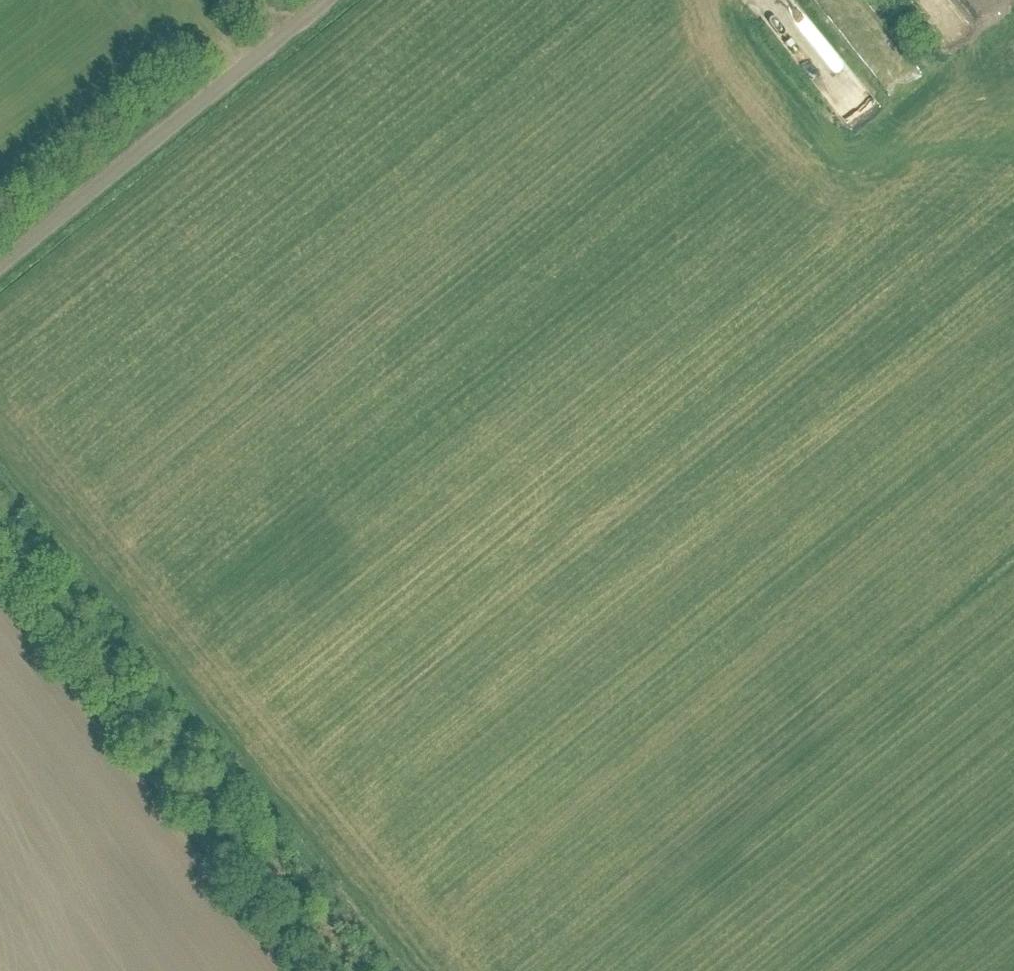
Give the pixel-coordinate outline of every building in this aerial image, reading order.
[(957,15),(949,0),(927,0),(941,24),(957,15)]
